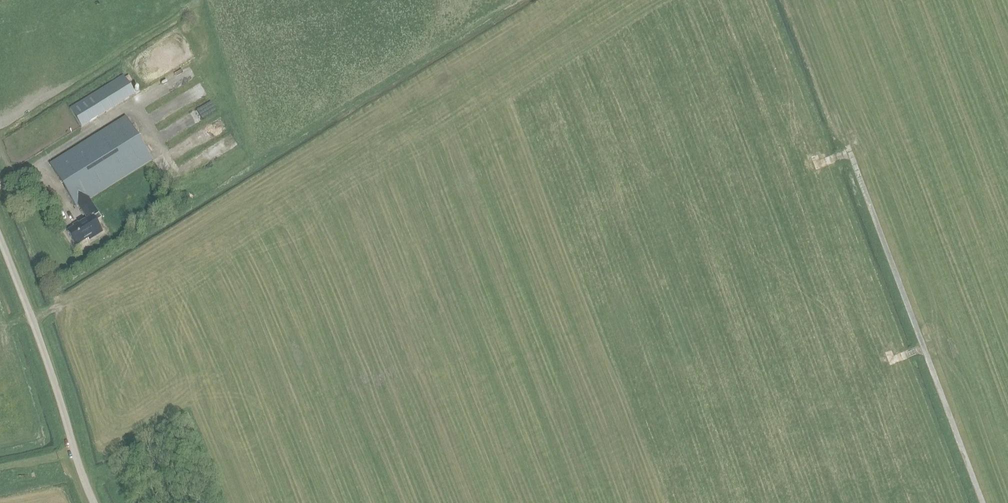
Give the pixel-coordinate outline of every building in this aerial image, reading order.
[(195,68),(184,72),(188,82),(198,78),(195,68)] [(81,129),(135,95),(123,76),(69,110),(81,129)] [(126,116),(49,164),(75,205),(78,203),(88,220),(68,234),(76,247),(89,239),(90,241),(103,233),(96,221),(101,218),(90,200),(153,160),(126,116)]
